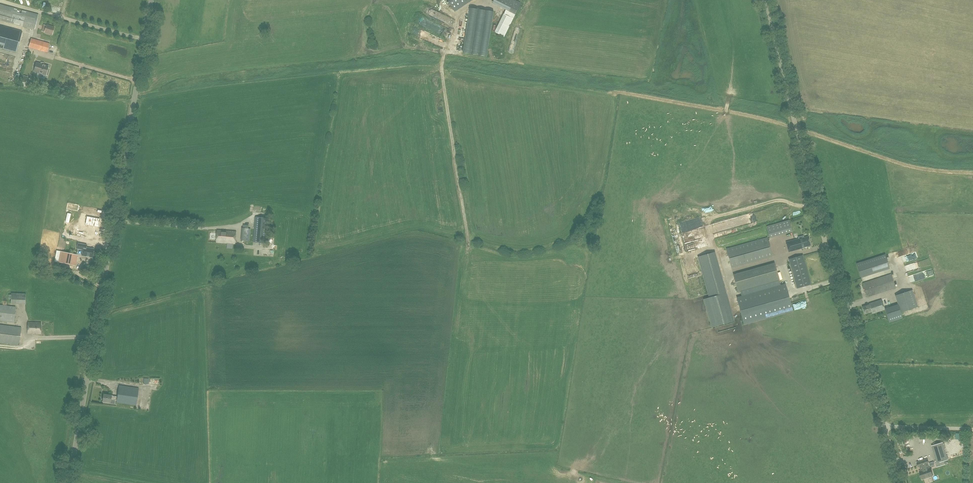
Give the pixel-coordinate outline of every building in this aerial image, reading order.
[(472,0),(447,0),(455,11),(472,0)] [(521,3),(514,0),(494,0),(492,3),(506,10),(504,14),(513,19),(515,14),(521,3)] [(38,15),(0,5),(0,21),(34,29),(38,15)] [(493,12),(469,8),(462,52),(486,56),(493,12)] [(513,19),(504,14),(495,32),(504,36),(513,19)] [(54,27),(46,25),(44,33),(52,35),(54,27)] [(21,32),(0,26),(0,48),(16,52),(21,32)] [(47,52),(49,44),(31,39),(29,47),(47,52)] [(48,66),(44,65),(44,64),(43,63),(42,62),(41,63),(40,64),(36,63),(34,72),(46,75),(48,66)] [(784,206),(772,209),(773,215),(785,212),(784,206)] [(98,227),(100,219),(87,216),(85,224),(98,227)] [(253,242),(267,243),(268,218),(255,217),(253,242)] [(789,220),(767,226),(770,238),(792,232),(789,220)] [(79,237),(81,228),(68,226),(67,234),(79,237)] [(242,241),(250,242),(250,229),(242,228),(242,241)] [(217,230),(216,242),(220,243),(219,245),(219,251),(234,252),(235,247),(222,246),(223,243),(235,244),(236,232),(217,230)] [(767,237),(726,249),(731,268),(773,256),(767,237)] [(799,239),(786,242),(789,252),(802,248),(810,245),(808,237),(799,239)] [(92,257),(93,252),(94,249),(84,247),(84,245),(77,244),(77,249),(83,250),(82,256),(92,257)] [(77,255),(57,251),(55,261),(75,265),(77,255)] [(905,262),(919,257),(917,251),(903,256),(905,262)] [(698,257),(709,298),(704,300),(711,327),(734,321),(715,252),(698,257)] [(789,259),(797,288),(811,284),(803,255),(789,259)] [(885,255),(875,258),(856,264),(861,278),(890,269),(885,255)] [(738,291),(779,280),(776,267),(734,279),(738,291)] [(891,274),(863,283),(867,297),(895,288),(891,274)] [(792,309),(785,284),(736,298),(743,323),(792,309)] [(901,313),(917,307),(912,290),(895,296),(901,313)] [(11,303),(25,304),(25,294),(11,293),(11,303)] [(872,312),(872,313),(884,309),(881,300),(869,304),(869,305),(862,307),(864,314),(872,312)] [(897,304),(887,307),(889,313),(899,310),(897,304)] [(13,322),(15,307),(0,305),(0,321),(13,322)] [(41,334),(41,323),(28,322),(27,333),(41,334)] [(21,327),(0,325),(0,343),(19,345),(21,327)] [(136,405),(138,388),(119,385),(117,396),(117,400),(116,402),(136,405)] [(111,400),(117,400),(117,396),(112,396),(112,395),(103,394),(102,401),(110,402),(111,400)] [(932,442),(937,459),(946,456),(941,439),(932,442)] [(927,459),(917,463),(918,467),(920,466),(921,471),(919,471),(922,479),(926,478),(933,476),(930,468),(929,468),(927,464),(928,463),(927,459)]
